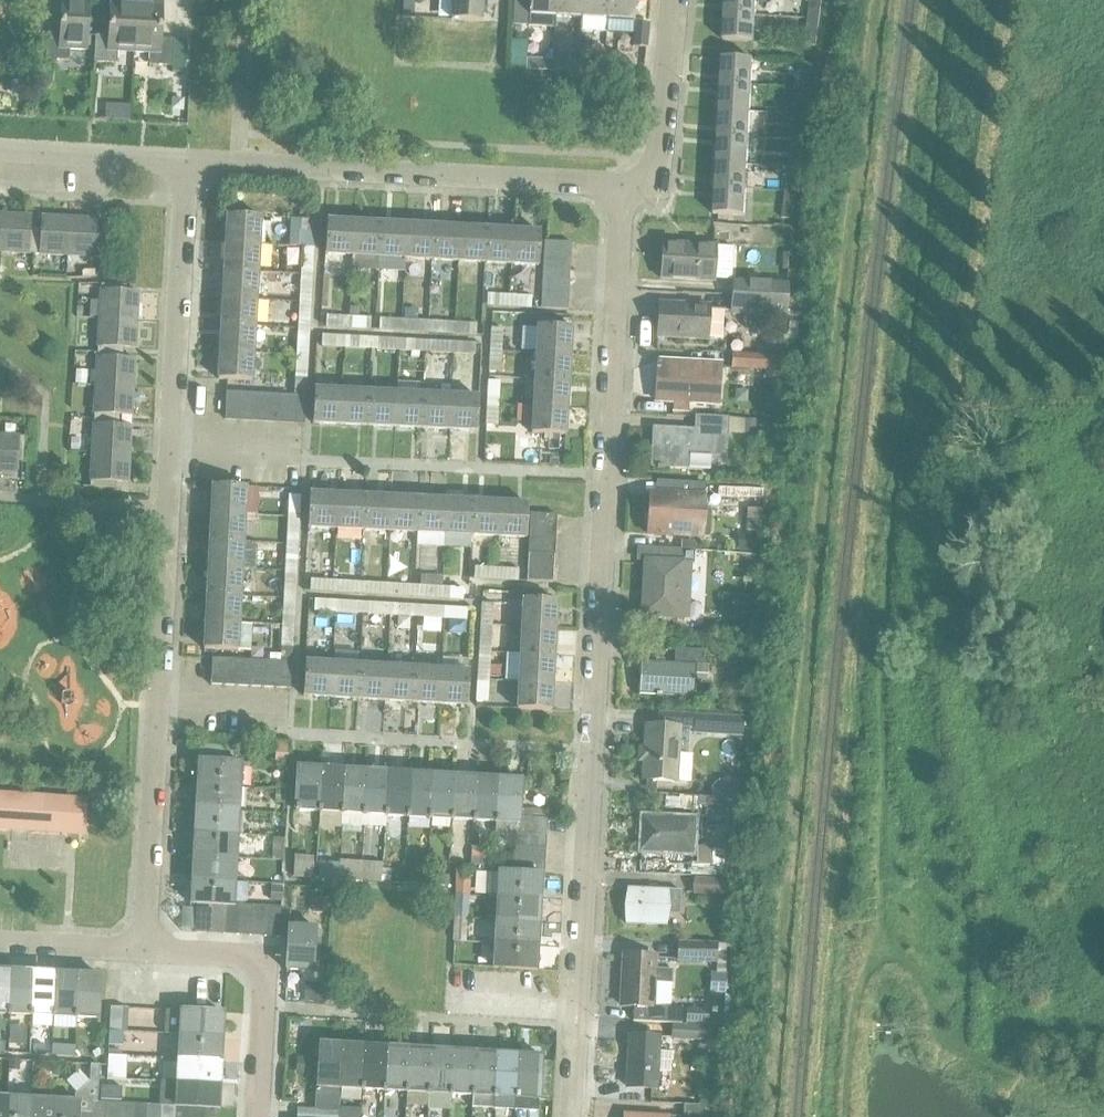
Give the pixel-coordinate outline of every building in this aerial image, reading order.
[(90,0),(63,0),(61,33),(48,32),(46,59),(69,61),(70,48),(87,49),(90,0)] [(136,52),(138,0),(113,0),(111,35),(97,35),(95,63),(117,63),(117,51),(136,52)] [(136,52),(151,52),(150,65),(172,66),(173,40),(162,39),(164,0),(163,0),(138,0),(136,52)] [(402,17),(413,18),(414,0),(403,0),(402,17)] [(450,20),(482,22),(483,0),(451,0),(450,20)] [(528,27),(554,28),(555,17),(556,0),(529,0),(528,16),(528,27)] [(581,18),(582,0),(556,0),(555,17),(581,18)] [(606,32),(608,0),(582,0),(581,18),(580,31),(606,32)] [(606,32),(633,34),(635,0),(608,0),(606,32)] [(725,13),(756,15),(756,0),(726,0),(725,13)] [(816,46),(822,0),(811,0),(805,44),(816,46)] [(756,15),(725,13),(723,40),(754,42),(756,15)] [(722,57),(721,84),(752,86),(753,59),(722,57)] [(552,71),(553,60),(526,59),(526,70),(552,71)] [(553,60),(552,71),(578,73),(579,62),(553,60)] [(579,62),(578,73),(604,74),(605,63),(579,62)] [(605,63),(604,74),(631,75),(631,64),(605,63)] [(781,219),(792,220),(813,64),(802,63),(781,219)] [(52,72),(42,71),(42,83),(52,84),(52,72)] [(721,84),(719,110),(750,112),(752,86),(721,84)] [(110,113),(128,113),(128,99),(110,99),(110,113)] [(719,110),(718,136),(749,137),(750,112),(719,110)] [(718,136),(716,163),(747,164),(749,137),(718,136)] [(716,163),(715,187),(746,189),(747,164),(716,163)] [(746,189),(715,187),(713,214),(744,216),(746,189)] [(2,253),(35,255),(36,229),(31,228),(32,216),(4,214),(2,253)] [(227,215),(225,242),(259,245),(260,217),(227,215)] [(35,255),(68,257),(70,218),(42,216),(42,229),(36,229),(35,255)] [(70,218),(68,257),(103,258),(104,232),(98,232),(99,219),(70,218)] [(303,247),(303,248),(314,249),(315,237),(295,236),(296,219),(291,219),(289,246),(303,247)] [(316,220),(296,219),(295,236),(315,237),(316,220)] [(325,254),(353,256),(354,222),(326,221),(325,254)] [(353,256),(378,257),(381,223),(354,222),(353,256)] [(378,257),(406,259),(407,225),(381,223),(378,257)] [(406,259),(432,260),(434,226),(407,225),(406,259)] [(432,260),(458,261),(460,228),(434,226),(432,260)] [(458,261),(485,263),(487,229),(460,228),(458,261)] [(485,263),(512,264),(513,230),(487,229),(485,263)] [(513,230),(512,264),(537,266),(539,232),(513,230)] [(571,256),(572,243),(546,241),(545,255),(571,256)] [(225,242),(224,270),(258,272),(259,245),(225,242)] [(662,243),(660,279),(714,281),(714,279),(730,280),(732,249),(716,248),(716,246),(662,243)] [(303,248),(301,274),(313,275),(314,249),(303,248)] [(545,255),(544,268),(570,270),(571,256),(545,255)] [(544,268),(543,281),(570,283),(570,270),(544,268)] [(224,270),(222,297),(256,298),(258,272),(224,270)] [(301,274),(299,301),(312,301),(313,275),(301,274)] [(543,281),(542,294),(569,296),(570,283),(543,281)] [(734,281),(733,295),(733,296),(788,299),(789,284),(734,281)] [(102,283),(100,318),(138,320),(140,292),(128,292),(128,285),(102,283)] [(487,306),(510,307),(510,295),(488,293),(487,306)] [(542,294),(541,308),(568,310),(569,296),(542,294)] [(510,295),(510,307),(538,309),(538,297),(510,295)] [(788,299),(733,296),(732,314),(787,317),(788,299)] [(222,297),(221,324),(255,326),(256,298),(222,297)] [(299,301),(298,328),(310,328),(312,301),(299,301)] [(724,310),(709,309),(709,306),(660,303),(658,337),(707,340),(707,338),(721,339),(723,311),(724,312),(724,310)] [(322,327),(351,329),(351,317),(322,315),(322,327)] [(351,317),(351,329),(371,330),(371,318),(351,317)] [(100,318),(98,352),(124,353),(125,348),(137,348),(138,320),(100,318)] [(380,331),(403,332),(403,320),(380,318),(380,331)] [(454,322),(453,334),(483,336),(484,325),(478,325),(478,324),(477,324),(477,320),(461,319),(461,322),(454,322)] [(403,332),(427,333),(428,321),(403,320),(403,332)] [(427,333),(453,334),(454,322),(428,321),(427,333)] [(221,324),(220,351),(254,353),(255,326),(221,324)] [(524,328),(523,353),(536,353),(570,355),(571,327),(538,326),(537,328),(524,328)] [(298,328),(296,355),(309,356),(310,328),(298,328)] [(491,328),(490,351),(502,352),(503,329),(491,328)] [(322,347),(344,348),(344,336),(322,335),(322,347)] [(344,348),(371,349),(372,338),(344,336),(344,348)] [(371,349),(399,351),(400,339),(372,338),(371,349)] [(399,351),(426,352),(427,341),(400,339),(399,351)] [(426,352),(454,354),(455,342),(427,341),(426,352)] [(455,342),(454,354),(475,355),(476,343),(455,342)] [(254,353),(220,351),(218,380),(252,382),(254,353)] [(502,352),(490,351),(489,372),(501,373),(502,352)] [(98,352),(96,385),(135,388),(137,360),(124,359),(124,353),(98,352)] [(536,353),(535,380),(569,382),(570,355),(536,353)] [(730,368),(766,370),(766,377),(779,379),(781,357),(731,354),(730,368)] [(309,356),(296,355),(295,377),(308,378),(309,356)] [(656,362),(656,369),(658,369),(657,402),(673,403),(673,411),(687,411),(688,403),(718,404),(721,365),(656,362)] [(535,380),(534,407),(567,408),(569,382),(535,380)] [(488,381),(487,406),(499,406),(500,382),(488,381)] [(96,385),(94,419),(120,420),(121,415),(133,416),(135,388),(96,385)] [(216,399),(224,400),(224,392),(216,391),(216,399)] [(314,424),(341,425),(342,392),(315,391),(314,424)] [(224,419),(305,423),(306,396),(226,392),(224,419)] [(341,425),(368,426),(370,393),(342,392),(341,425)] [(368,426),(395,427),(397,394),(370,393),(368,426)] [(395,427),(423,428),(424,395),(397,394),(395,427)] [(423,428),(450,429),(452,396),(424,395),(423,428)] [(452,396),(450,429),(478,431),(479,397),(452,396)] [(499,406),(487,406),(486,425),(498,426),(499,406)] [(567,408),(534,407),(532,433),(566,435),(567,408)] [(653,428),(651,467),(689,469),(690,455),(712,456),(727,457),(729,417),(698,416),(697,430),(653,428)] [(94,419),(92,453),(131,455),(133,428),(120,427),(120,420),(94,419)] [(759,419),(744,419),(744,434),(758,434),(759,419)] [(19,474),(19,462),(24,462),(26,437),(0,435),(0,473),(19,474)] [(131,455),(92,453),(90,487),(117,488),(117,482),(129,482),(131,455)] [(712,510),(705,510),(707,483),(665,481),(664,494),(650,493),(647,534),(711,537),(712,510)] [(213,485),(212,512),(245,515),(247,487),(213,485)] [(753,509),(750,533),(759,534),(765,489),(756,488),(753,509)] [(308,528),(336,529),(338,496),(310,494),(308,528)] [(289,495),(288,518),(300,519),(301,496),(289,495)] [(336,529),(363,530),(364,497),(338,496),(336,529)] [(363,530),(390,532),(392,498),(364,497),(363,530)] [(390,532),(417,533),(419,499),(392,498),(390,532)] [(417,533),(444,534),(446,501),(419,499),(417,533)] [(444,534),(472,536),(473,502),(446,501),(444,534)] [(472,536),(499,537),(500,503),(473,502),(472,536)] [(500,503),(499,537),(526,538),(528,505),(500,503)] [(212,512),(210,540),(244,542),(245,515),(212,512)] [(530,513),(530,527),(556,528),(557,515),(530,513)] [(288,518),(287,544),(299,545),(300,519),(288,518)] [(530,527),(529,541),(556,542),(556,528),(530,527)] [(210,540),(208,567),(242,568),(244,542),(210,540)] [(529,541),(528,553),(555,554),(556,542),(529,541)] [(287,544),(285,570),(298,570),(299,545),(287,544)] [(694,564),(695,550),(659,548),(658,561),(645,560),(642,616),(681,618),(684,564),(694,564)] [(528,553),(528,567),(554,569),(555,554),(528,553)] [(474,579),(497,580),(498,568),(475,566),(474,579)] [(208,567),(207,595),(240,596),(242,568),(208,567)] [(528,567),(527,582),(554,583),(554,569),(528,567)] [(498,568),(497,580),(519,581),(519,569),(498,568)] [(285,570),(284,599),(296,599),(298,570),(285,570)] [(310,591),(333,593),(334,581),(311,579),(310,591)] [(333,593),(359,594),(360,582),(334,581),(333,593)] [(359,594),(387,596),(387,584),(360,582),(359,594)] [(387,596),(413,597),(414,585),(387,584),(387,596)] [(413,597),(439,599),(440,587),(414,585),(413,597)] [(440,587),(439,599),(463,600),(464,588),(440,587)] [(207,595),(205,622),(239,623),(240,596),(207,595)] [(284,599),(283,625),(295,625),(296,599),(284,599)] [(314,611),(336,612),(336,600),(315,599),(314,611)] [(523,599),(522,627),(556,629),(557,601),(523,599)] [(336,612),(363,614),(364,602),(336,600),(336,612)] [(363,614),(390,615),(390,604),(364,602),(363,614)] [(482,603),(480,624),(493,625),(494,604),(482,603)] [(390,615),(418,617),(418,605),(390,604),(390,615)] [(418,617),(444,619),(445,607),(418,605),(418,617)] [(445,607),(444,619),(467,620),(468,608),(445,607)] [(239,623),(205,622),(204,649),(237,651),(239,623)] [(480,624),(479,652),(491,652),(493,625),(480,624)] [(295,625),(283,625),(281,648),(294,648),(295,625)] [(522,627),(520,654),(555,656),(556,629),(522,627)] [(637,696),(704,700),(706,665),(702,665),(703,651),(673,649),(672,663),(639,661),(637,696)] [(479,652),(477,679),(489,680),(491,652),(479,652)] [(520,654),(519,681),(553,683),(555,656),(520,654)] [(211,684),(291,689),(292,662),(212,658),(211,684)] [(304,696),(331,698),(333,664),(305,662),(304,696)] [(331,698),(358,699),(360,665),(333,664),(331,698)] [(358,699),(386,701),(387,667),(360,665),(358,699)] [(386,701),(413,702),(415,669),(387,667),(386,701)] [(413,702),(440,704),(442,670),(415,669),(413,702)] [(442,670),(440,704),(468,705),(470,672),(442,670)] [(489,680),(477,679),(476,701),(488,702),(489,680)] [(553,683),(519,681),(518,709),(552,711),(553,683)] [(743,717),(695,714),(660,712),(659,726),(646,725),(642,781),(672,782),(687,782),(690,729),(693,729),(693,731),(742,734),(743,717)] [(197,761),(196,784),(241,787),(243,763),(197,761)] [(296,811),(319,812),(322,767),(298,766),(296,811)] [(319,812),(341,814),(343,769),(322,767),(319,812)] [(341,814),(341,823),(362,824),(363,815),(365,770),(343,769),(341,814)] [(363,815),(362,824),(384,825),(385,816),(388,771),(365,770),(363,815)] [(385,816),(407,818),(410,773),(388,771),(385,816)] [(407,818),(430,819),(432,774),(410,773),(407,818)] [(430,819),(451,820),(454,775),(432,774),(430,819)] [(454,775),(451,820),(473,822),(476,776),(454,775)] [(473,822),(496,823),(498,778),(476,776),(473,822)] [(498,778),(496,823),(495,834),(517,835),(517,831),(517,824),(519,824),(519,818),(521,779),(498,778)] [(711,797),(738,799),(738,780),(721,779),(717,780),(714,783),(711,787),(711,797)] [(196,784),(195,808),(240,811),(241,787),(196,784)] [(84,834),(86,800),(0,795),(0,829),(84,834)] [(195,808),(193,831),(239,834),(240,811),(195,808)] [(642,854),(695,857),(697,817),(640,814),(639,837),(643,837),(642,854)] [(517,831),(547,833),(547,819),(519,818),(519,824),(517,824),(517,831)] [(193,831),(192,855),(237,858),(239,834),(193,831)] [(546,846),(547,833),(517,831),(517,835),(516,845),(546,846)] [(285,839),(273,838),(272,859),(284,860),(285,839)] [(545,859),(546,846),(516,845),(515,858),(545,859)] [(494,866),(495,851),(482,851),(482,847),(472,847),(472,866),(494,866)] [(298,851),(300,871),(317,870),(315,850),(298,851)] [(192,855),(191,879),(236,881),(237,858),(192,855)] [(545,876),(545,859),(515,858),(514,874),(543,875),(543,876),(545,876)] [(337,880),(359,881),(360,861),(340,860),(340,863),(338,863),(337,880)] [(360,861),(359,881),(381,882),(382,863),(360,861)] [(318,879),(337,880),(338,863),(319,862),(318,879)] [(455,895),(456,895),(470,896),(471,871),(456,870),(455,895)] [(499,873),(498,896),(541,899),(543,876),(543,875),(514,874),(499,873)] [(189,903),(197,904),(212,905),(225,905),(235,906),(235,904),(236,881),(191,879),(189,903)] [(693,893),(720,895),(721,882),(693,880),(693,893)] [(679,915),(680,891),(628,888),(626,924),(666,926),(666,914),(679,915)] [(468,919),(470,896),(456,895),(454,918),(468,919)] [(498,896),(496,920),(540,922),(541,899),(498,896)] [(210,932),(212,905),(197,904),(195,931),(210,932)] [(238,934),(240,905),(235,904),(235,906),(225,905),(223,933),(238,934)] [(223,933),(225,905),(212,905),(210,932),(223,933)] [(252,935),(253,905),(240,905),(238,934),(252,935)] [(265,935),(267,906),(253,905),(252,935),(265,935)] [(267,906),(265,935),(279,936),(281,907),(267,906)] [(468,919),(454,918),(453,941),(467,942),(468,919)] [(496,920),(495,945),(539,947),(540,922),(496,920)] [(287,970),(311,972),(314,927),(289,926),(287,970)] [(710,972),(710,994),(726,994),(726,973),(727,973),(728,945),(718,944),(718,942),(678,941),(677,962),(712,963),(712,972),(710,972)] [(539,947),(495,945),(494,968),(537,971),(539,947)] [(686,1008),(653,1006),(654,984),(671,985),(672,970),(655,969),(655,956),(624,955),(622,989),(625,989),(625,1006),(637,1007),(636,1020),(685,1022),(686,1009),(686,1008)] [(9,1014),(11,969),(0,969),(0,1014),(9,1014)] [(9,1014),(31,1016),(34,971),(11,969),(9,1014)] [(31,1016),(53,1017),(55,972),(34,971),(31,1016)] [(53,1017),(75,1018),(77,973),(55,972),(53,1017)] [(77,973),(75,1018),(98,1019),(101,975),(77,973)] [(305,983),(305,1001),(324,1001),(325,984),(305,983)] [(110,1030),(110,1031),(121,1032),(121,1030),(127,1030),(129,1008),(110,1007),(109,1030),(110,1030)] [(707,1024),(708,1009),(686,1009),(685,1022),(685,1023),(707,1024)] [(180,1034),(180,1035),(224,1037),(225,1013),(168,1010),(166,1034),(180,1034)] [(672,1038),(710,1040),(711,1027),(673,1024),(672,1038)] [(180,1035),(178,1058),(222,1061),(224,1037),(180,1035)] [(630,1088),(657,1089),(660,1037),(629,1036),(627,1070),(631,1070),(630,1088)] [(318,1044),(316,1093),(339,1095),(342,1045),(318,1044)] [(53,1055),(75,1056),(76,1046),(53,1045),(53,1055)] [(342,1045),(339,1095),(361,1096),(361,1090),(364,1046),(342,1045)] [(364,1046),(361,1090),(383,1092),(386,1047),(364,1046)] [(386,1047),(383,1092),(406,1093),(408,1048),(386,1047)] [(408,1048),(406,1093),(428,1094),(430,1049),(408,1048)] [(430,1049),(428,1094),(450,1095),(452,1051),(430,1049)] [(452,1051),(450,1095),(472,1096),(474,1052),(452,1051)] [(474,1052),(472,1096),(471,1107),(493,1108),(496,1053),(474,1052)] [(516,1110),(516,1099),(518,1054),(496,1053),(493,1108),(516,1110)] [(516,1099),(516,1110),(539,1111),(539,1100),(542,1055),(518,1054),(516,1099)] [(108,1055),(107,1078),(122,1079),(123,1056),(108,1055)] [(178,1058),(177,1083),(221,1085),(222,1061),(178,1058)] [(314,1059),(302,1058),(301,1074),(313,1075),(314,1059)] [(97,1102),(99,1067),(90,1066),(89,1081),(76,1094),(75,1095),(75,1101),(55,1100),(54,1116),(107,1116),(107,1103),(97,1102)] [(177,1083),(176,1106),(189,1107),(203,1108),(218,1108),(220,1109),(221,1085),(177,1083)] [(101,1100),(122,1101),(122,1087),(102,1086),(101,1100)] [(32,1099),(8,1098),(7,1116),(31,1116),(32,1099)] [(55,1100),(32,1099),(31,1116),(54,1116),(55,1100)] [(122,1104),(107,1103),(107,1116),(121,1116),(122,1104)] [(136,1104),(122,1104),(121,1116),(136,1116),(136,1104)] [(149,1105),(136,1104),(136,1116),(149,1116),(149,1105)] [(162,1106),(149,1105),(149,1116),(162,1116),(162,1106)] [(706,1106),(685,1105),(684,1116),(705,1116),(706,1106)] [(162,1116),(175,1116),(176,1106),(162,1106),(162,1116)] [(189,1107),(176,1106),(175,1116),(189,1116),(189,1107)] [(203,1108),(189,1107),(189,1116),(203,1116),(203,1108)] [(218,1108),(203,1108),(203,1116),(217,1116),(218,1108)] [(338,1116),(360,1116),(361,1109),(339,1108),(338,1116)] [(297,1116),(338,1116),(338,1111),(297,1109),(297,1116)]
